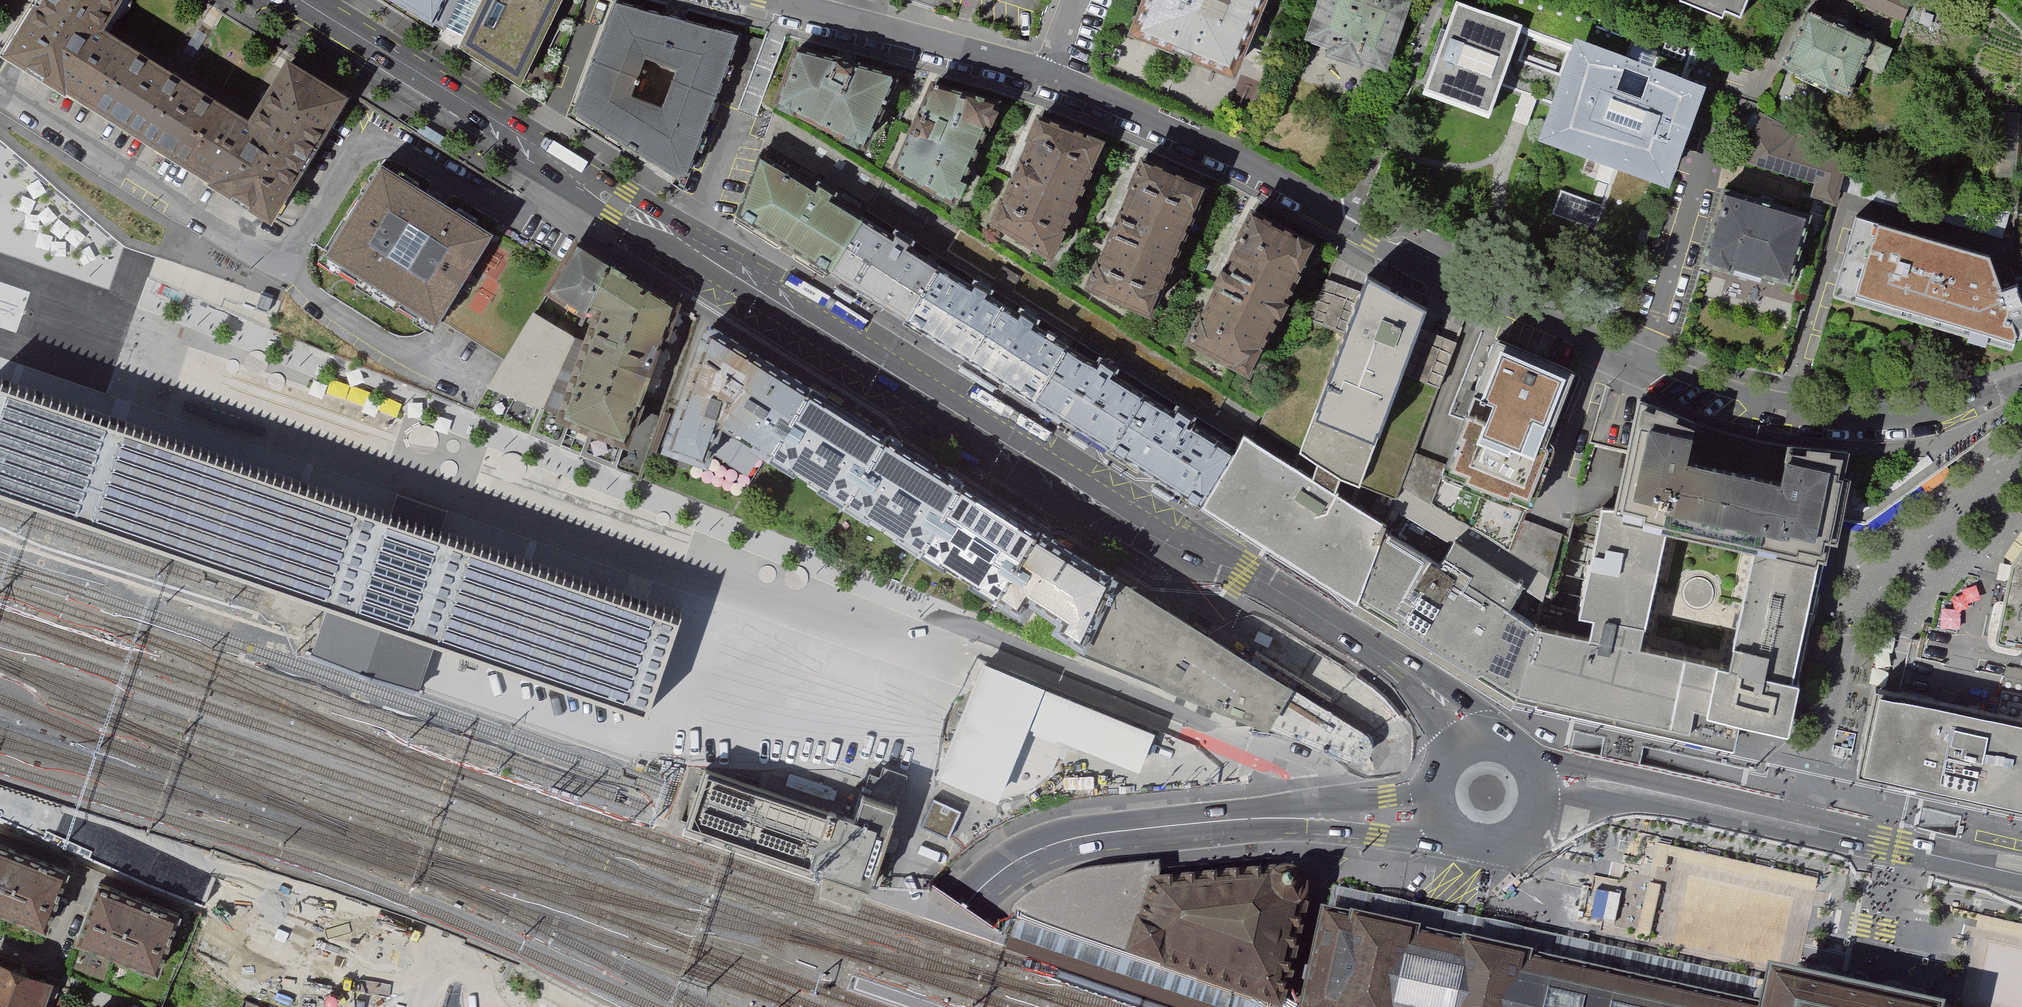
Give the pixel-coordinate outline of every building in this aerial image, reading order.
[(103,36),(46,0),(44,0),(4,65),(101,124),(143,60),(124,49),(103,36)] [(103,36),(115,16),(125,0),(46,0),(103,36)] [(440,32),(456,0),(391,0),(440,32)] [(460,45),(519,80),(558,0),(482,0),(460,45)] [(1136,37),(1243,81),(1276,0),(1151,0),(1136,37)] [(1313,42),(1394,70),(1418,0),(1327,0),(1313,42)] [(1462,0),(1452,0),(1421,81),(1483,104),(1492,80),(1515,20),(1462,0)] [(1742,16),(1749,0),(1683,0),(1723,17),(1726,10),(1742,16)] [(1905,20),(1914,0),(1859,0),(1905,20)] [(674,18),(614,3),(572,114),(677,180),(686,177),(739,35),(674,18)] [(1896,44),(1810,4),(1784,62),(1851,95),(1867,62),(1885,71),(1896,44)] [(1565,38),(1515,20),(1492,80),(1532,95),(1542,99),(1565,38)] [(1702,78),(1569,28),(1565,38),(1542,99),(1531,128),(1663,178),(1702,78)] [(894,77),(799,49),(778,104),(866,149),(894,77)] [(178,82),(143,60),(101,124),(187,177),(228,113),(178,82)] [(264,108),(253,127),(320,168),(358,106),(291,65),(264,108)] [(999,110),(934,86),(892,168),(953,203),(999,110)] [(125,247),(155,257),(153,262),(148,278),(271,331),(282,306),(291,295),(0,104),(0,141),(125,247)] [(238,119),(228,113),(187,177),(279,234),(320,168),(253,127),(238,119)] [(1104,141),(1039,118),(990,220),(1051,259),(1104,141)] [(1851,155),(1755,130),(1747,160),(1819,179),(1814,199),(1838,206),(1851,155)] [(865,223),(762,159),(736,220),(783,249),(831,279),(865,223)] [(1204,188),(1142,161),(1088,287),(1150,314),(1204,188)] [(491,236),(381,166),(324,255),(435,325),(491,236)] [(1809,212),(1725,186),(1702,259),(1786,285),(1809,212)] [(1561,191),(1553,211),(1589,227),(1598,207),(1561,191)] [(1316,246),(1251,212),(1182,343),(1247,377),(1316,246)] [(1857,218),(1835,297),(2017,348),(2021,335),(2021,286),(2020,281),(2001,289),(1989,257),(1857,218)] [(865,223),(831,279),(910,326),(944,271),(865,223)] [(586,328),(615,266),(574,242),(538,295),(586,328)] [(580,342),(551,427),(621,455),(626,457),(642,411),(639,410),(645,394),(655,398),(686,309),(615,266),(586,328),(580,342)] [(944,271),(910,326),(974,370),(1009,313),(944,271)] [(1428,309),(1363,271),(1300,450),(1321,462),(1346,477),(1365,487),(1428,309)] [(1009,313),(974,370),(1039,409),(1074,353),(1009,313)] [(551,427),(580,342),(533,315),(484,393),(539,414),(529,435),(616,471),(621,455),(551,427)] [(709,475),(724,431),(750,352),(717,332),(712,332),(708,333),(702,340),(661,458),(709,475)] [(1578,375),(1496,342),(1443,474),(1525,507),(1578,375)] [(816,394),(750,352),(724,431),(755,450),(752,456),(771,468),(816,394)] [(1074,353),(1039,409),(1120,459),(1155,402),(1074,353)] [(331,606),(430,640),(646,714),(681,616),(410,521),(0,381),(0,492),(331,606)] [(847,516),(893,441),(816,394),(771,468),(797,484),(798,481),(823,496),(821,499),(847,516)] [(1155,402),(1120,459),(1215,517),(1250,460),(1155,402)] [(1731,473),(1687,461),(1694,427),(1636,403),(1612,512),(1670,525),(1715,536),(1731,473)] [(1850,481),(1842,521),(1869,526),(2009,423),(2001,410),(1930,442),(1853,443),(1849,455),(1844,480),(1850,481)] [(926,565),(973,490),(893,441),(847,516),(874,533),(876,530),(900,544),(898,547),(926,565)] [(1250,460),(1215,517),(1346,597),(1387,531),(1390,526),(1336,492),(1311,477),(1259,445),(1250,460)] [(1731,473),(1715,536),(1755,546),(1827,561),(1830,546),(1837,548),(1842,521),(1850,481),(1844,480),(1849,455),(1788,446),(1781,484),(1731,473)] [(1336,492),(1346,477),(1321,462),(1311,477),(1336,492)] [(1004,613),(1051,538),(973,490),(926,565),(953,581),(954,578),(978,593),(976,596),(1004,613)] [(1612,512),(1603,509),(1579,614),(1593,618),(1588,637),(1539,626),(1516,698),(1735,749),(1740,729),(1788,739),(1793,717),(1799,686),(1728,670),(1641,649),(1670,525),(1612,512)] [(1440,565),(1387,531),(1346,597),(1516,698),(1539,626),(1511,609),(1524,587),(1452,541),(1440,565)] [(1099,667),(1130,587),(1051,538),(1004,613),(1031,631),(1040,618),(1070,636),(1064,645),(1099,667)] [(2011,560),(2007,576),(1995,634),(1999,639),(2021,644),(2021,544),(2011,560)] [(1728,670),(1799,686),(1810,638),(1827,561),(1755,546),(1728,670)] [(1210,636),(1130,587),(1099,667),(1354,764),(1364,762),(1371,755),(1372,746),(1367,736),(1210,636)] [(430,640),(331,606),(316,648),(415,682),(430,640)] [(1139,774),(1155,735),(982,665),(935,779),(999,805),(1029,730),(1139,774)] [(2021,809),(2021,729),(1902,704),(1880,699),(1867,755),(1864,777),(1870,778),(2021,809)] [(861,801),(897,813),(909,778),(883,768),(879,779),(870,776),(861,801)] [(854,827),(707,777),(691,824),(872,885),(897,813),(861,801),(854,827)] [(961,812),(934,799),(921,827),(950,840),(961,812)] [(0,848),(0,911),(52,930),(73,875),(0,848)] [(1273,1006),(1279,1006),(1307,901),(1307,894),(1306,888),(1303,883),(1300,880),(1296,877),(1289,877),(1165,890),(1160,868),(1091,878),(1069,882),(1048,891),(1029,903),(1012,918),(1017,919),(1140,961),(1217,988),(1246,998),(1273,1006)] [(184,915),(99,884),(78,940),(163,971),(184,915)] [(1582,975),(1470,951),(1475,930),(1443,923),(1416,917),(1411,937),(1326,918),(1306,1006),(1724,1006),(1582,975)] [(1140,961),(1017,919),(1006,951),(1169,1006),(1273,1006),(1140,961)] [(50,977),(0,958),(0,1006),(38,1006),(50,977)] [(1858,1006),(1773,988),(1764,990),(1757,995),(1753,1002),(1752,1006),(1858,1006)]
